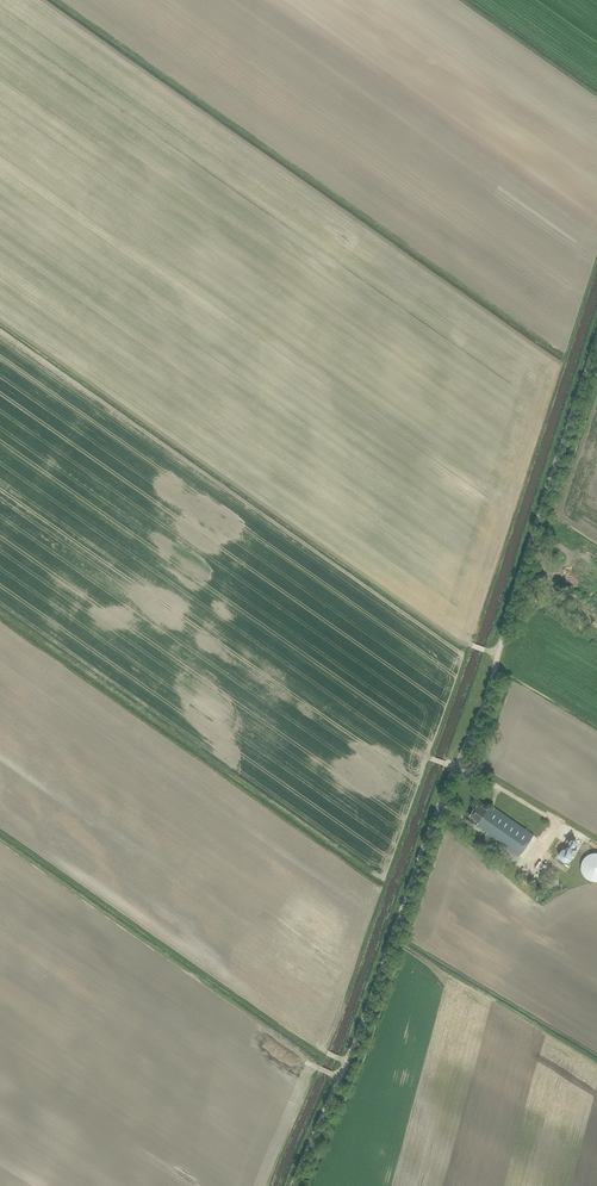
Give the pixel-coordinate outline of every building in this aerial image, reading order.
[(525,759),(518,772),(527,777),(534,763),(525,759)] [(518,858),(533,837),(494,809),(492,811),(488,809),(486,812),(477,805),(469,817),(478,823),(477,825),(487,832),(485,835),(503,847),(497,856),(512,866),(518,858)] [(569,842),(569,843),(569,844),(569,845),(570,846),(571,847),(572,847),(573,847),(574,847),(575,847),(575,846),(576,846),(577,845),(577,843),(577,842),(576,841),(575,840),(574,840),(573,839),(572,839),(571,840),(570,841),(569,842)] [(559,854),(559,855),(559,856),(559,857),(559,858),(560,859),(561,860),(562,861),(563,861),(564,862),(565,862),(566,862),(567,862),(568,862),(568,861),(569,861),(570,860),(571,859),(572,858),(572,857),(572,856),(572,855),(572,854),(572,853),(572,852),(571,851),(570,851),(570,850),(569,850),(568,849),(567,849),(566,849),(565,849),(564,849),(563,849),(562,850),(561,850),(560,851),(560,852),(559,853),(559,854)] [(596,853),(592,853),(589,854),(586,856),(583,859),(582,862),(581,865),(581,869),(582,872),(583,875),(586,878),(589,880),(592,881),(596,881),(596,853)]
